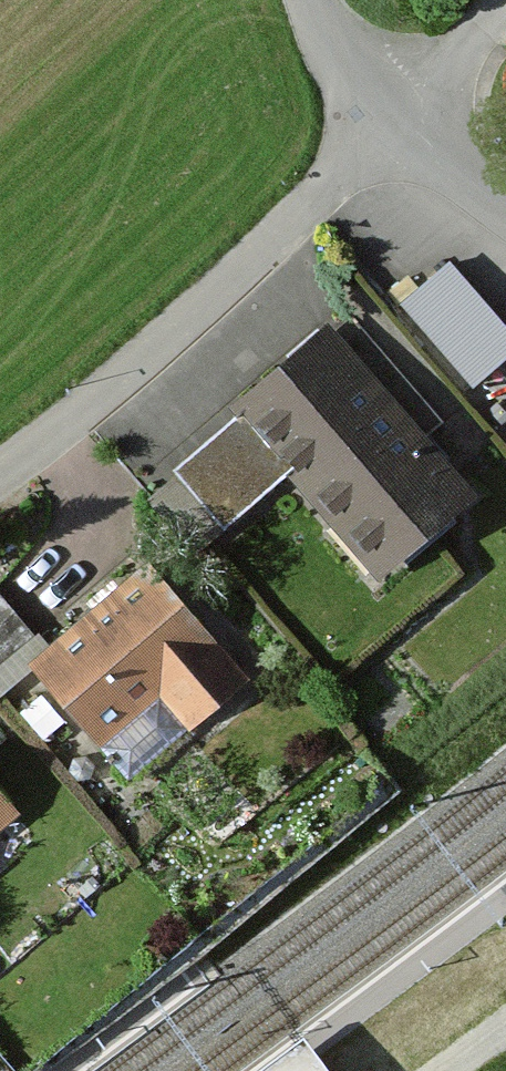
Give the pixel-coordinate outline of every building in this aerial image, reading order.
[(450,272),(402,312),(470,393),(505,362),(505,338),(450,272)] [(465,502),(319,333),(222,416),(230,426),(168,479),(218,537),(281,483),(368,585),(465,502)] [(46,664),(28,679),(93,755),(152,705),(181,738),(240,688),(139,570),(39,655),(46,664)] [(0,610),(0,703),(28,679),(46,664),(39,655),(0,610)] [(0,813),(0,836),(12,827),(0,813)] [(322,1051),(305,1029),(249,1070),(337,1070),(322,1051)]
